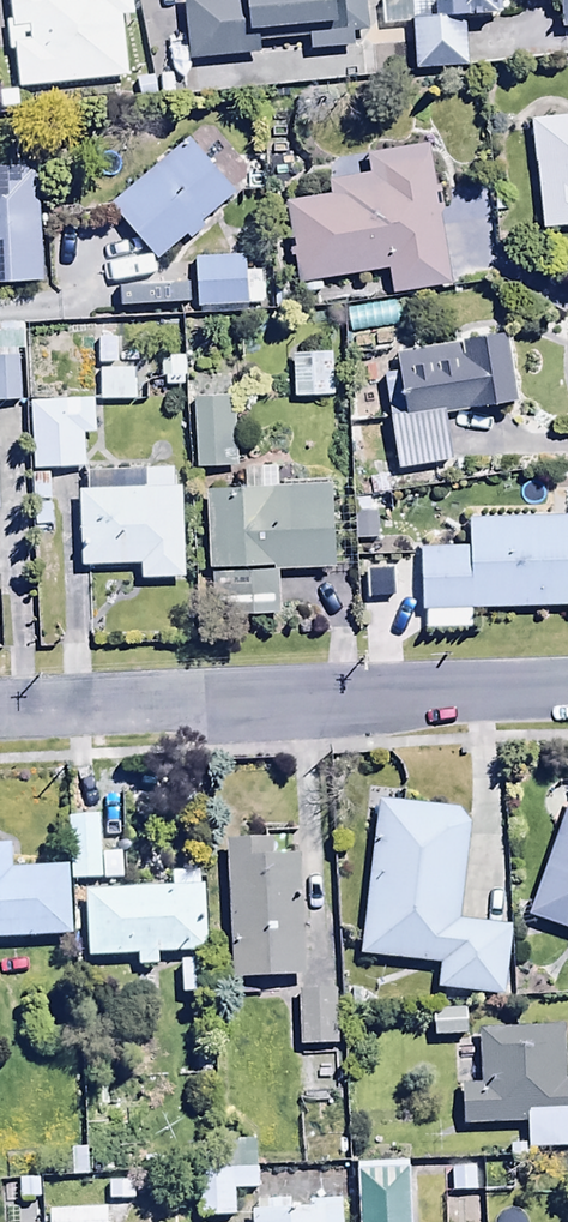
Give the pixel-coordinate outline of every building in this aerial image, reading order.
[(12,22),(7,22),(9,52),(16,51),(19,88),(127,79),(122,19),(134,18),(132,0),(11,0),(12,22)] [(191,60),(263,56),(262,42),(307,40),(308,50),(354,47),(353,32),(368,31),(366,0),(187,0),(191,60)] [(434,19),(413,19),(414,72),(466,71),(465,18),(498,17),(498,0),(433,0),(434,19)] [(410,1),(382,1),(382,27),(410,27),(410,1)] [(532,122),(543,232),(567,229),(567,118),(532,122)] [(238,198),(190,141),(111,207),(159,264),(238,198)] [(395,298),(452,287),(427,147),(369,158),(372,176),(328,184),(331,197),(285,205),(300,290),(390,273),(395,298)] [(43,286),(40,170),(0,171),(0,287),(43,286)] [(263,309),(263,272),(250,273),(250,258),(197,259),(197,310),(263,309)] [(19,403),(19,351),(22,351),(22,327),(0,327),(0,403),(19,403)] [(400,374),(384,377),(399,472),(453,463),(445,414),(521,402),(510,335),(465,343),(465,348),(397,359),(400,374)] [(331,355),(292,356),(294,401),(333,399),(331,355)] [(134,369),(100,370),(101,403),(135,402),(134,369)] [(234,395),(193,397),(197,471),(238,469),(234,395)] [(97,402),(31,404),(33,470),(86,469),(85,436),(98,435),(97,402)] [(391,494),(382,452),(361,457),(367,484),(370,483),(374,498),(391,494)] [(142,578),(185,578),(184,488),(176,488),(176,471),(89,475),(89,491),(80,491),(81,567),(142,566),(142,578)] [(52,476),(32,476),(32,532),(52,532),(52,476)] [(220,578),(220,597),(280,596),(280,572),(334,571),(334,486),(240,487),(240,494),(208,495),(209,578),(220,578)] [(355,502),(357,544),(379,543),(377,501),(355,502)] [(469,521),(470,550),(421,551),(422,613),(428,612),(429,631),(472,630),(472,611),(567,609),(567,519),(469,521)] [(384,804),(360,956),(440,968),(437,990),(501,1000),(512,929),(456,921),(472,818),(384,804)] [(529,919),(567,933),(567,812),(529,919)] [(102,880),(97,820),(70,822),(74,882),(102,880)] [(228,845),(232,981),(303,978),(299,860),(272,861),(271,844),(228,845)] [(0,848),(0,944),(73,940),(69,870),(13,873),(12,848),(0,848)] [(88,895),(89,960),(140,959),(140,971),(161,971),(161,957),(205,956),(204,875),(174,875),(174,893),(88,895)] [(210,965),(181,965),(181,997),(210,997),(210,965)] [(337,991),(297,993),(300,1049),(339,1047),(337,991)] [(433,1012),(434,1039),(467,1039),(467,1012),(433,1012)] [(464,1127),(527,1128),(527,1150),(567,1150),(567,1084),(565,1084),(565,1030),(482,1030),(483,1088),(464,1088),(464,1127)] [(219,1172),(257,1171),(256,1144),(218,1145),(219,1172)] [(356,1166),(358,1221),(415,1221),(412,1163),(356,1166)] [(478,1169),(450,1169),(451,1196),(479,1195),(478,1169)] [(257,1171),(219,1172),(194,1173),(196,1220),(236,1219),(235,1193),(258,1192),(257,1171)] [(254,1221),(344,1221),(344,1203),(309,1204),(309,1210),(296,1211),(296,1202),(254,1203),(254,1221)] [(50,1221),(110,1221),(110,1211),(50,1212),(50,1221)]
